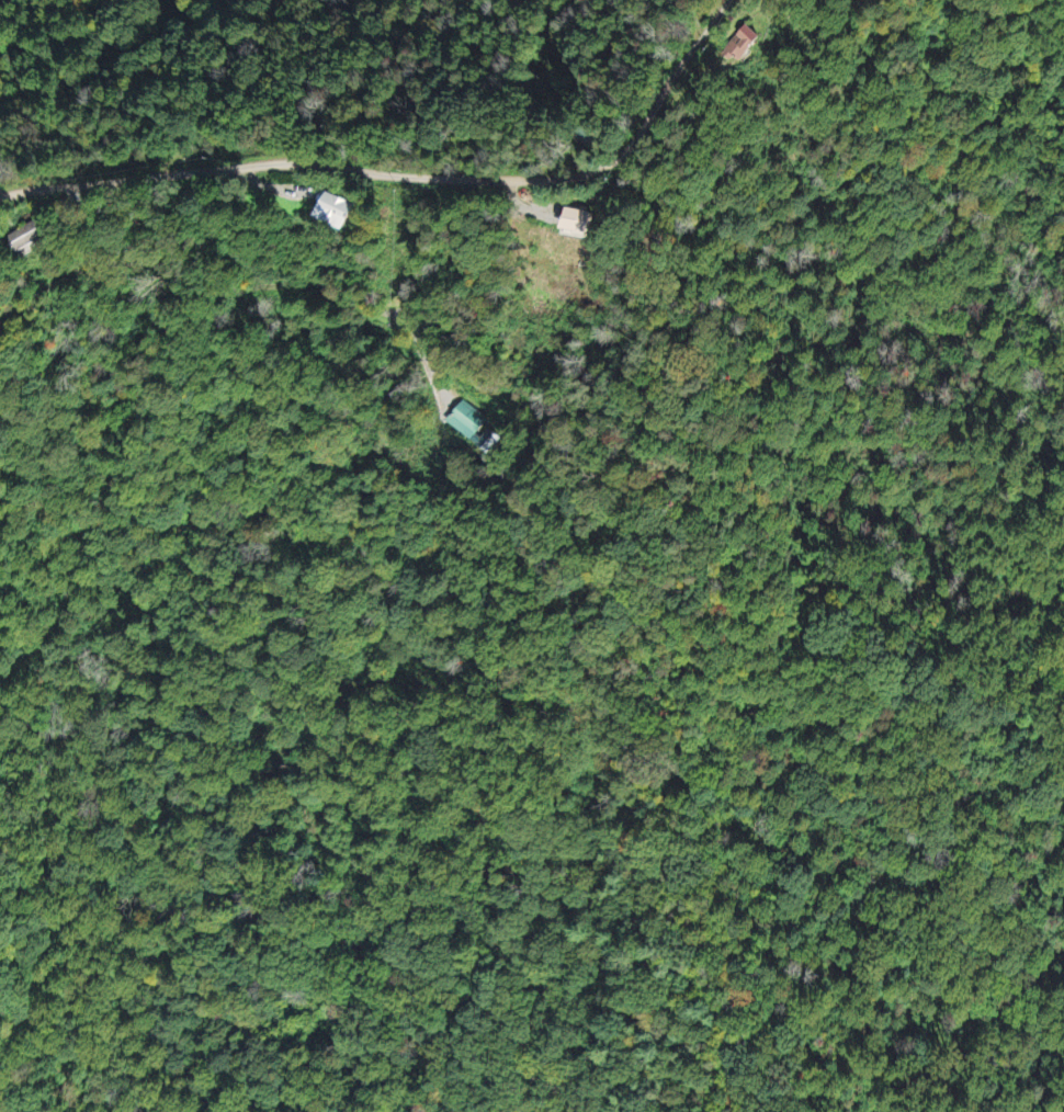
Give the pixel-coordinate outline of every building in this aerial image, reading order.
[(774,36),(758,24),(737,52),(753,64),(774,36)] [(359,204),(328,192),(318,217),(349,229),(359,204)] [(580,232),(605,235),(607,213),(583,209),(580,232)] [(53,236),(43,219),(16,236),(26,252),(53,236)] [(490,420),(465,400),(449,421),(474,441),(490,420)] [(502,439),(491,429),(478,443),(490,453),(502,439)]
